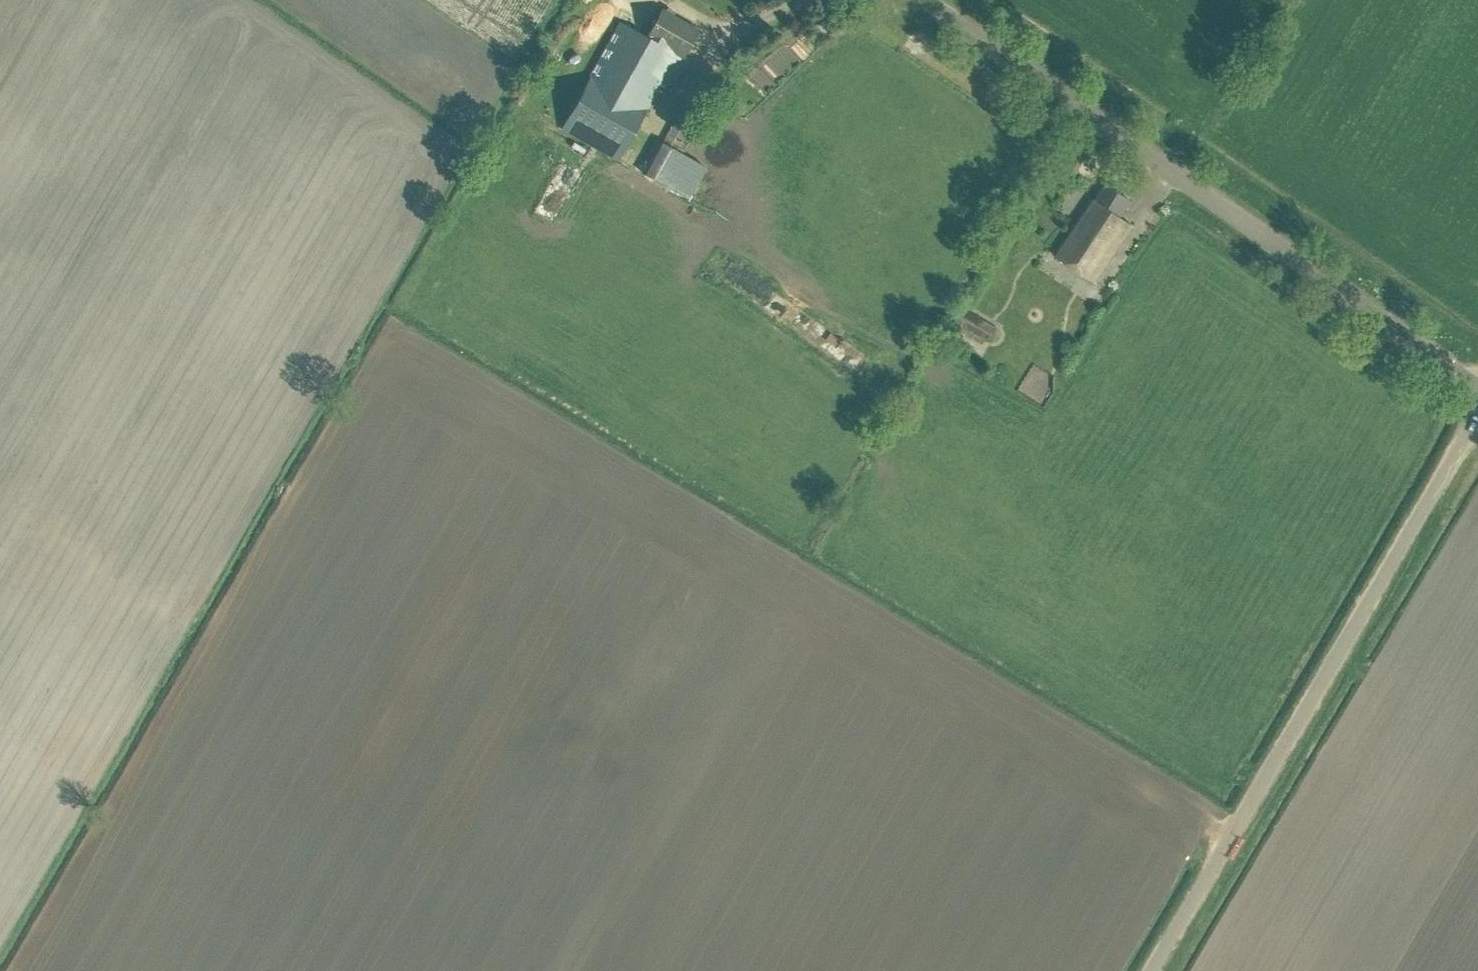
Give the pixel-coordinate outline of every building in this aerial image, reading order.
[(673,11),(666,8),(663,10),(661,8),(645,36),(620,22),(560,127),(617,159),(662,80),(674,87),(690,60),(683,56),(698,29),(673,15),(673,11)] [(811,26),(821,35),(832,24),(821,14),(811,26)] [(690,199),(707,167),(682,154),(712,98),(692,87),(667,132),(669,133),(647,175),(690,199)] [(1119,216),(1130,200),(1106,185),(1096,201),(1091,198),(1055,253),(1096,280),(1133,225),(1119,216)] [(988,350),(1000,329),(964,308),(956,322),(963,325),(958,333),(988,350)]
